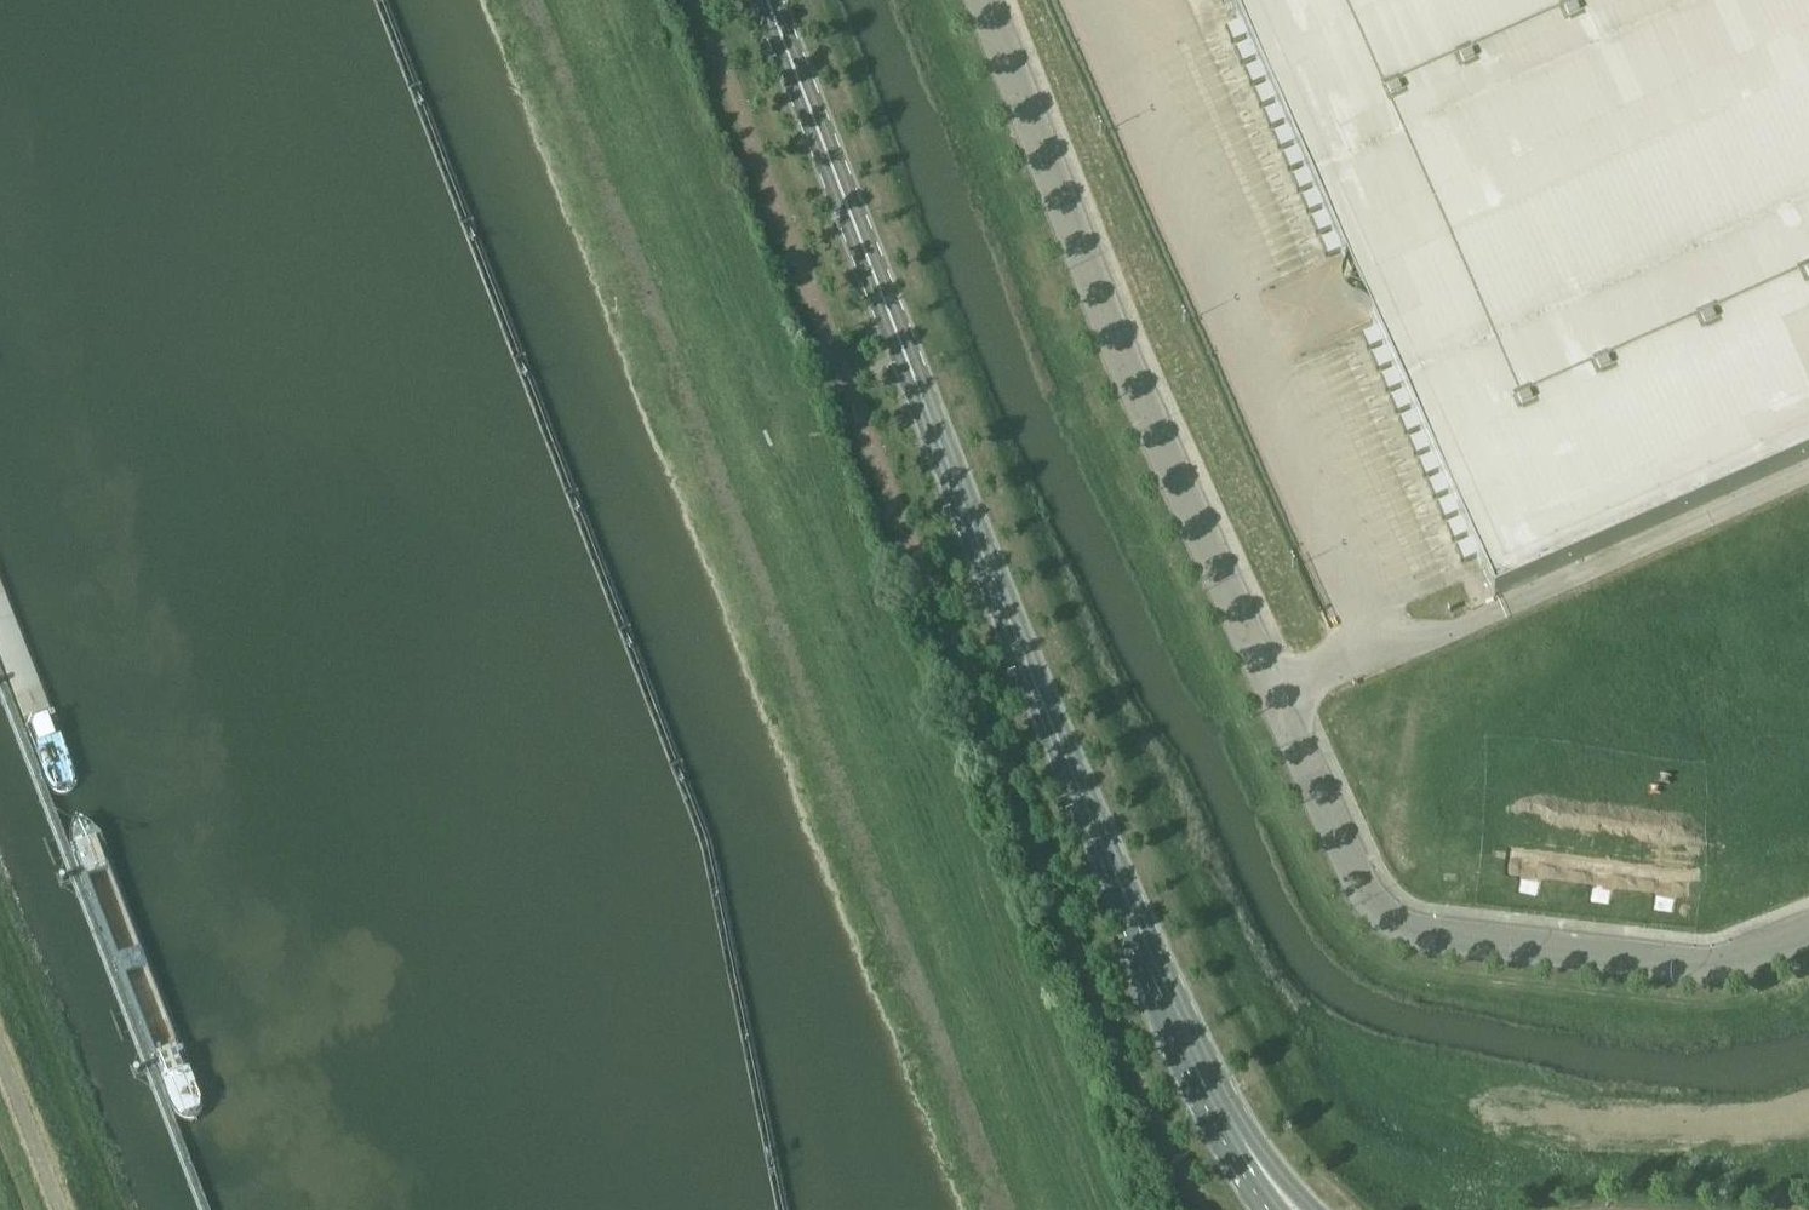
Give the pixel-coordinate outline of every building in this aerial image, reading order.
[(1241,24),(1247,39),(1250,46),(1257,60),(1259,67),(1266,82),(1269,88),(1275,103),(1278,109),(1285,125),(1288,131),(1294,146),(1297,152),(1304,167),(1307,173),(1313,188),(1316,195),(1323,210),(1325,216),(1332,231),(1335,237),(1341,252),(1376,331),(1383,346),(1386,352),(1392,367),(1395,373),(1402,388),(1405,395),(1411,410),(1414,416),(1421,431),(1423,437),(1430,452),(1433,458),(1440,473),(1442,480),(1449,495),(1452,501),(1458,516),(1461,522),(1468,537),(1471,543),(1477,558),(1495,598),(1498,597),(1808,459),(1808,0),(1230,0),(1241,24)]
